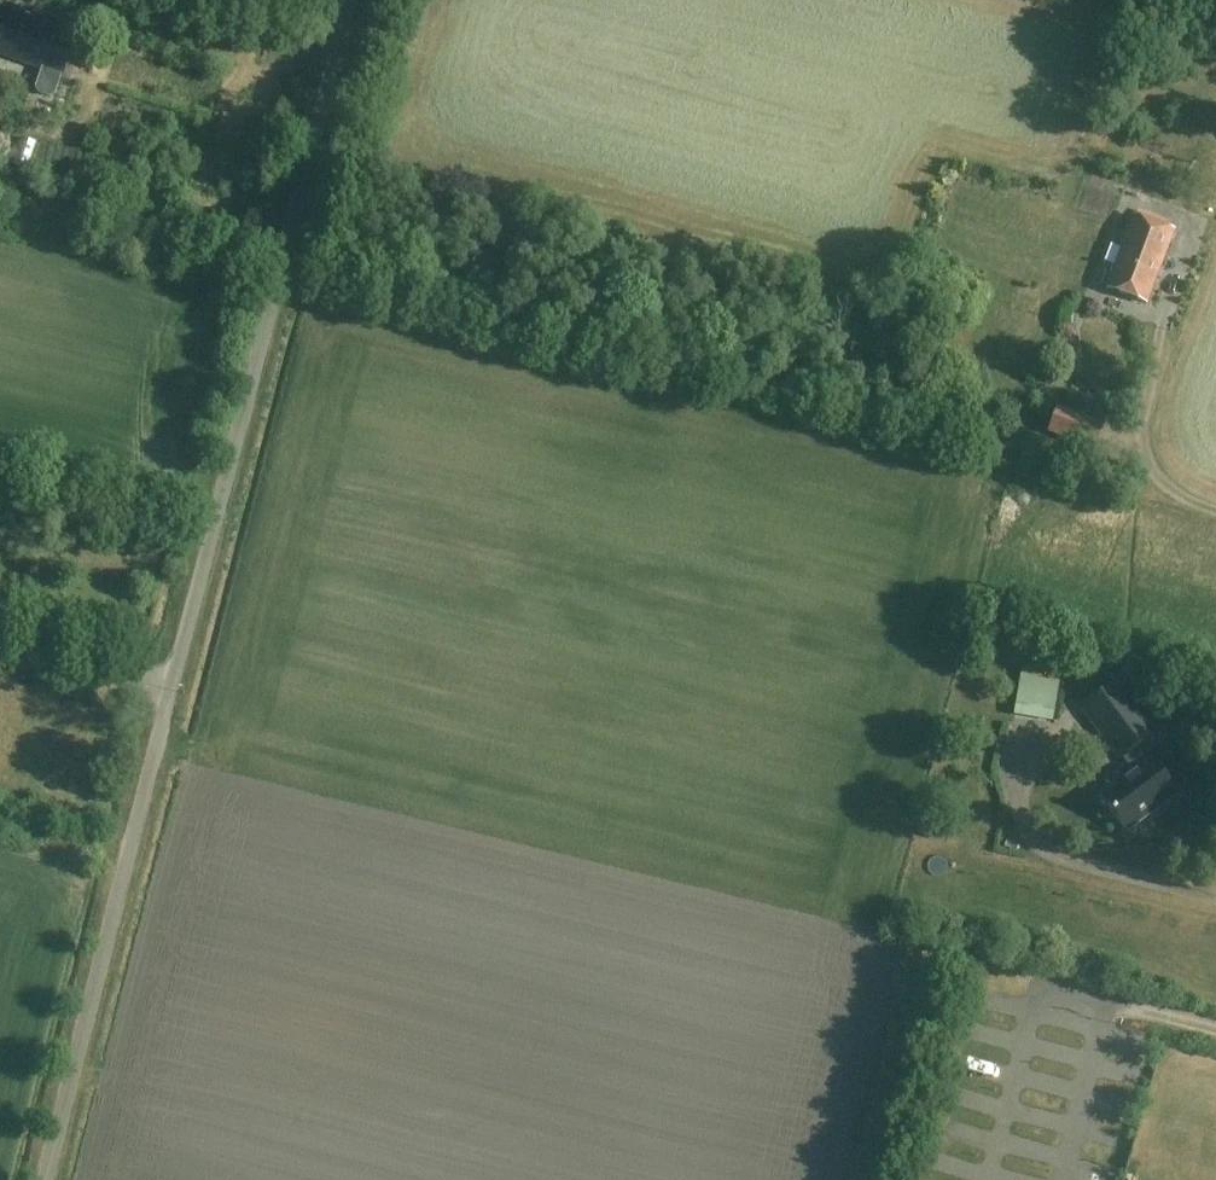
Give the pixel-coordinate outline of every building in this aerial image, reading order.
[(71,39),(41,28),(37,22),(0,8),(0,59),(21,67),(27,64),(39,69),(33,86),(34,91),(46,95),(51,93),(57,75),(71,39)] [(1105,264),(1117,268),(1105,298),(1144,312),(1175,230),(1136,216),(1123,250),(1112,246),(1105,264)] [(1095,451),(1104,426),(1057,409),(1048,433),(1095,451)] [(1055,724),(1061,682),(1040,679),(1042,667),(1022,664),(1014,717),(1055,724)] [(1149,683),(1138,692),(1144,700),(1146,698),(1152,704),(1161,697),(1149,683)] [(1147,767),(1135,752),(1155,737),(1115,685),(1080,712),(1118,762),(1121,760),(1134,776),(1102,801),(1128,834),(1176,797),(1150,764),(1147,767)]
